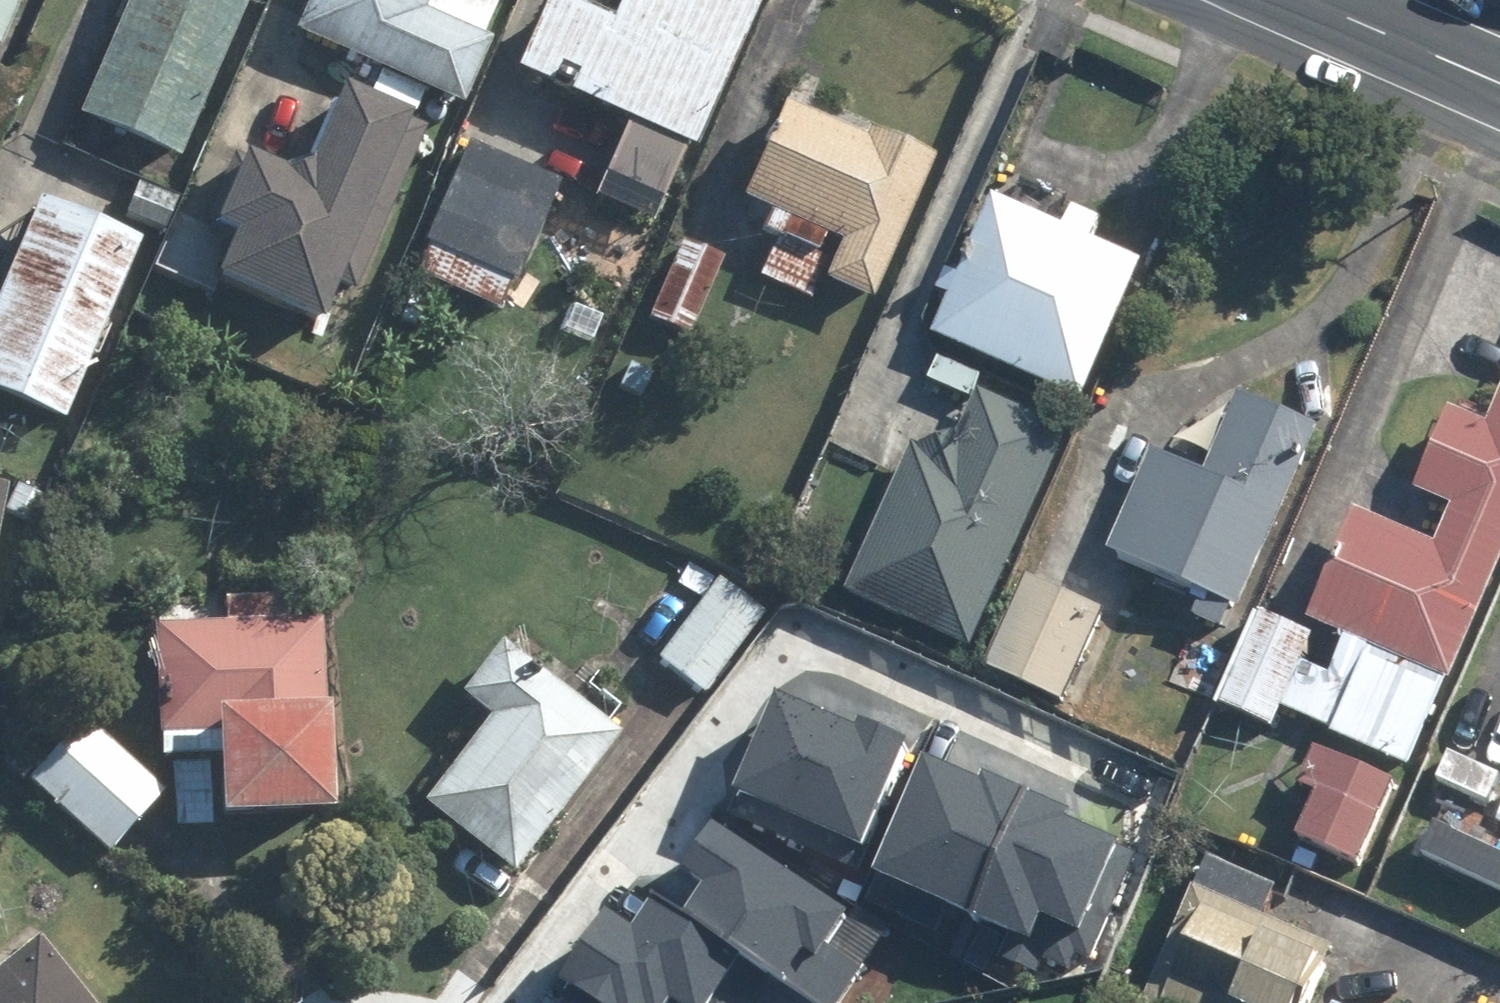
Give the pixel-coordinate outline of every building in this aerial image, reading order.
[(3,56),(28,0),(0,0),(0,54),(3,56)] [(81,120),(184,164),(254,0),(133,0),(81,120)] [(294,38),(465,112),(494,44),(483,39),(500,0),(311,0),(294,38)] [(615,21),(567,0),(552,0),(520,74),(631,120),(605,180),(663,205),(687,148),(699,153),(764,0),(623,0),(615,21)] [(429,130),(345,94),(310,175),(285,179),(235,157),(202,234),(234,247),(218,285),(325,331),(343,288),(358,294),(429,130)] [(868,130),(862,142),(783,108),(741,205),(769,217),(762,233),(818,257),(826,238),(844,246),(828,281),(876,302),(938,160),(868,130)] [(560,183),(471,145),(415,274),(504,313),(560,183)] [(1151,263),(1097,239),(1106,220),(1046,194),(1036,214),(1002,199),(969,274),(954,267),(944,288),(962,296),(942,340),(1087,405),(1151,263)] [(40,201),(0,294),(0,395),(67,424),(144,245),(40,201)] [(725,263),(683,245),(651,319),(693,337),(725,263)] [(1248,391),(1209,475),(1156,450),(1110,550),(1244,612),(1329,428),(1248,391)] [(984,392),(965,433),(916,447),(850,594),(978,651),(1076,433),(984,392)] [(1497,426),(1458,409),(1421,493),(1460,510),(1444,547),(1360,511),(1311,622),(1350,639),(1451,683),(1458,687),(1499,593),(1499,420),(1497,426)] [(10,484),(0,482),(0,535),(10,484)] [(1068,700),(1109,611),(1034,577),(993,666),(1068,700)] [(768,617),(719,581),(659,660),(708,696),(768,617)] [(224,602),(225,624),(157,627),(163,762),(220,760),(222,826),(333,822),(324,598),(224,602)] [(1411,773),(1451,683),(1350,639),(1335,674),(1307,662),(1319,636),(1267,613),(1227,704),(1278,727),(1287,707),(1340,731),(1336,739),(1411,773)] [(1244,658),(1200,638),(1178,688),(1222,707),(1244,658)] [(518,875),(624,739),(503,646),(464,696),(495,720),(428,806),(518,875)] [(856,867),(910,736),(857,715),(854,722),(775,690),(725,814),(856,867)] [(92,720),(32,780),(106,853),(166,794),(92,720)] [(973,914),(1028,788),(982,768),(979,775),(923,751),(872,870),(973,914)] [(1400,786),(1320,752),(1303,790),(1322,798),(1303,841),(1365,867),(1400,786)] [(1040,956),(1065,967),(1073,949),(1090,956),(1136,852),(1117,843),(1120,836),(1067,813),(1070,807),(1028,788),(973,914),(1011,930),(1000,956),(1034,971),(1040,956)] [(821,1002),(836,1002),(883,932),(711,820),(682,865),(704,879),(682,912),(740,950),(821,1002)] [(1342,949),(1270,918),(1282,890),(1211,859),(1149,1002),(1319,1002),(1342,949)] [(680,1002),(746,1002),(754,991),(726,973),(740,950),(682,912),(652,893),(631,925),(605,908),(559,978),(598,1002),(665,1002),(670,996),(680,1002)] [(37,937),(0,968),(0,1002),(92,1002),(37,937)]
